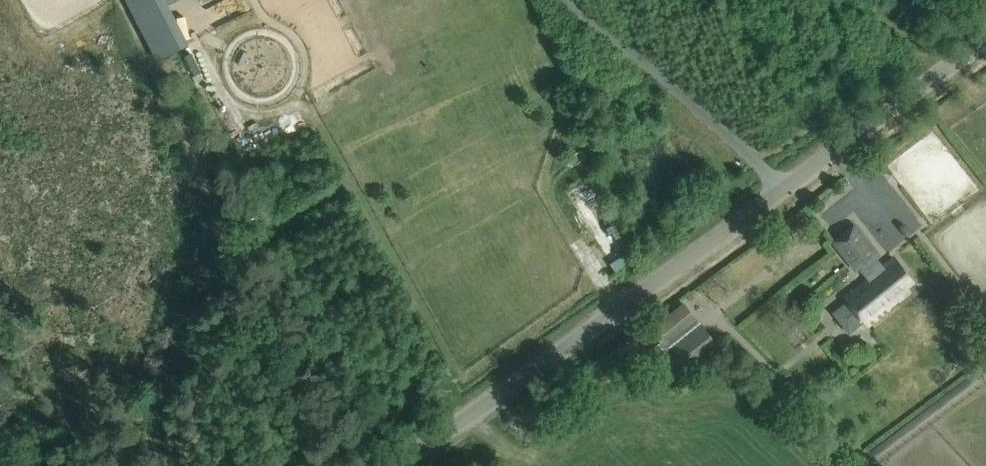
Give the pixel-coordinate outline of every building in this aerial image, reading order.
[(279,137),(308,124),(301,108),(272,121),(279,137)] [(881,266),(873,255),(876,252),(854,223),(831,241),(853,270),(860,265),(868,276),(843,295),(847,300),(835,309),(835,313),(846,328),(850,328),(862,319),(866,325),(889,307),(888,306),(897,299),(898,300),(910,291),(906,286),(913,281),(894,256),(881,266)] [(650,327),(683,368),(685,372),(718,346),(683,302),(650,327)]
